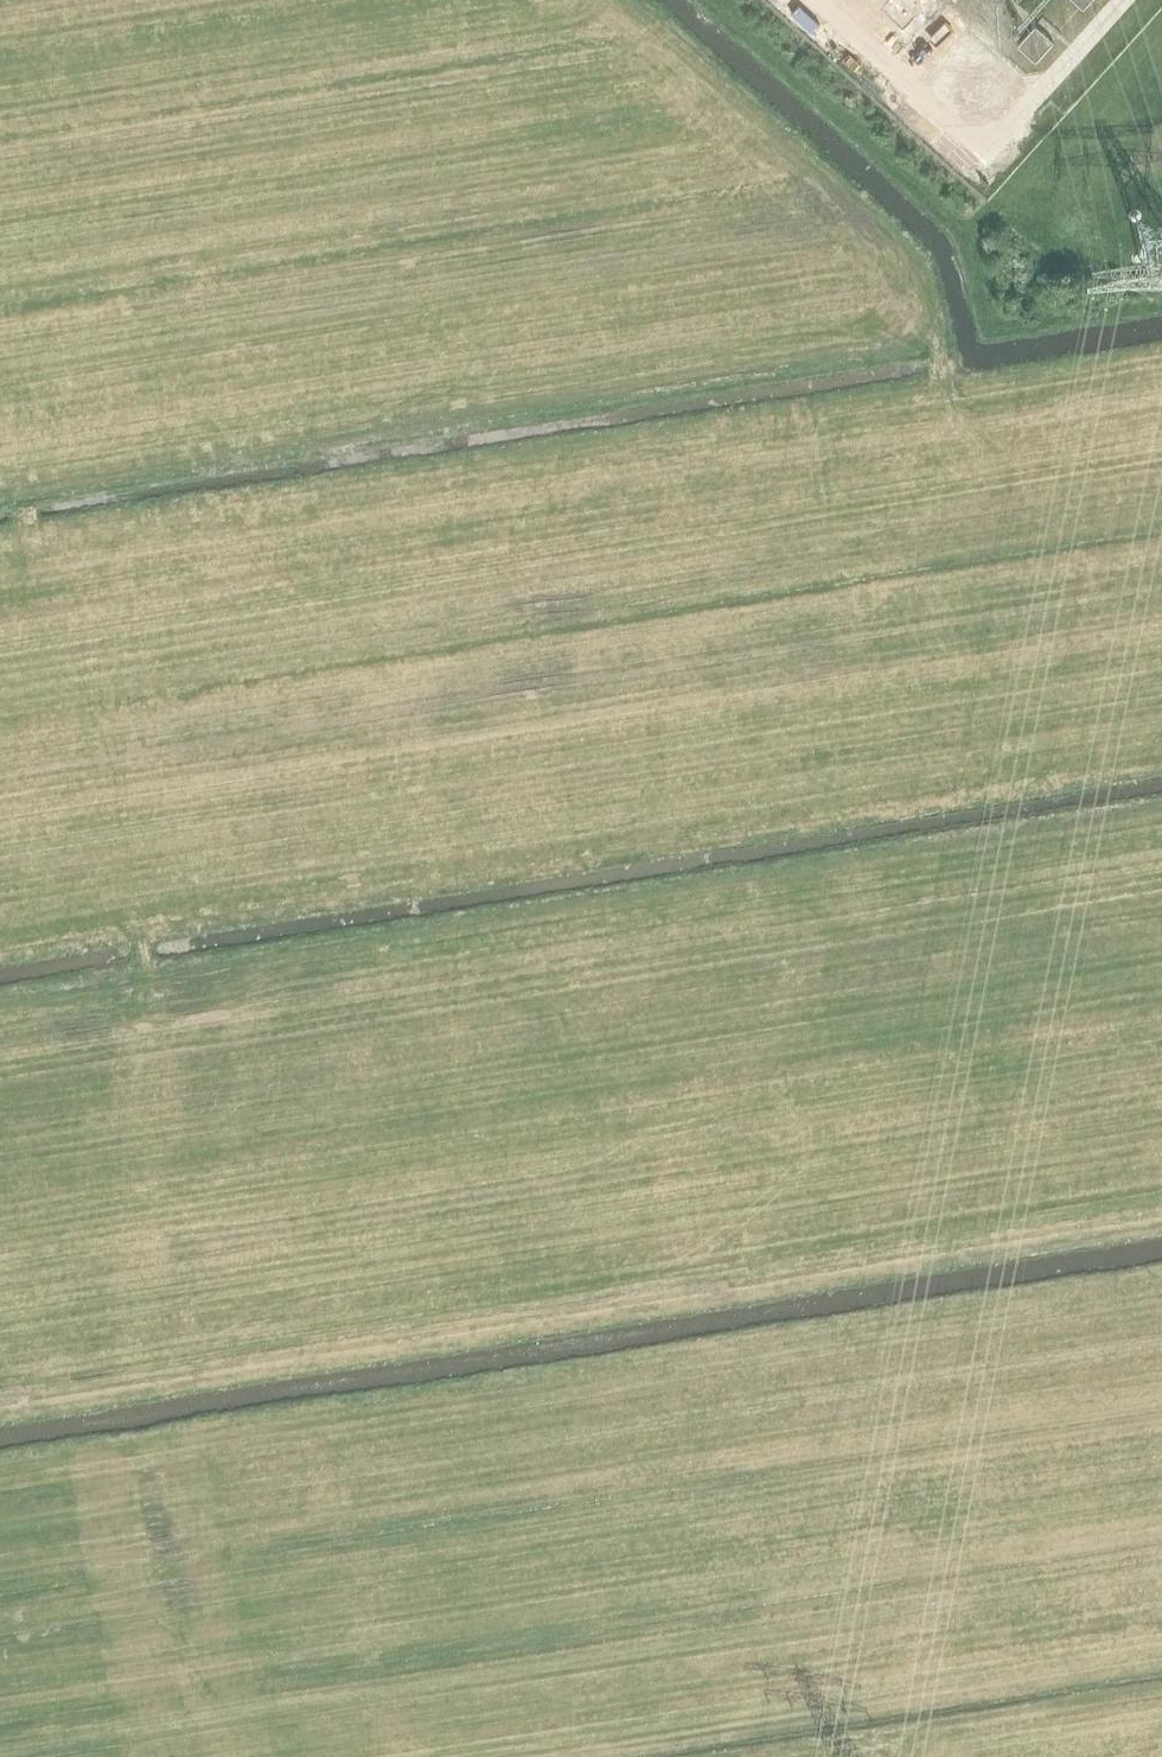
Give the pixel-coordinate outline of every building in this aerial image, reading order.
[(1086,8),(1094,0),(1077,0),(1086,8)] [(1037,25),(1019,45),(1038,62),(1056,43),(1037,25)]
